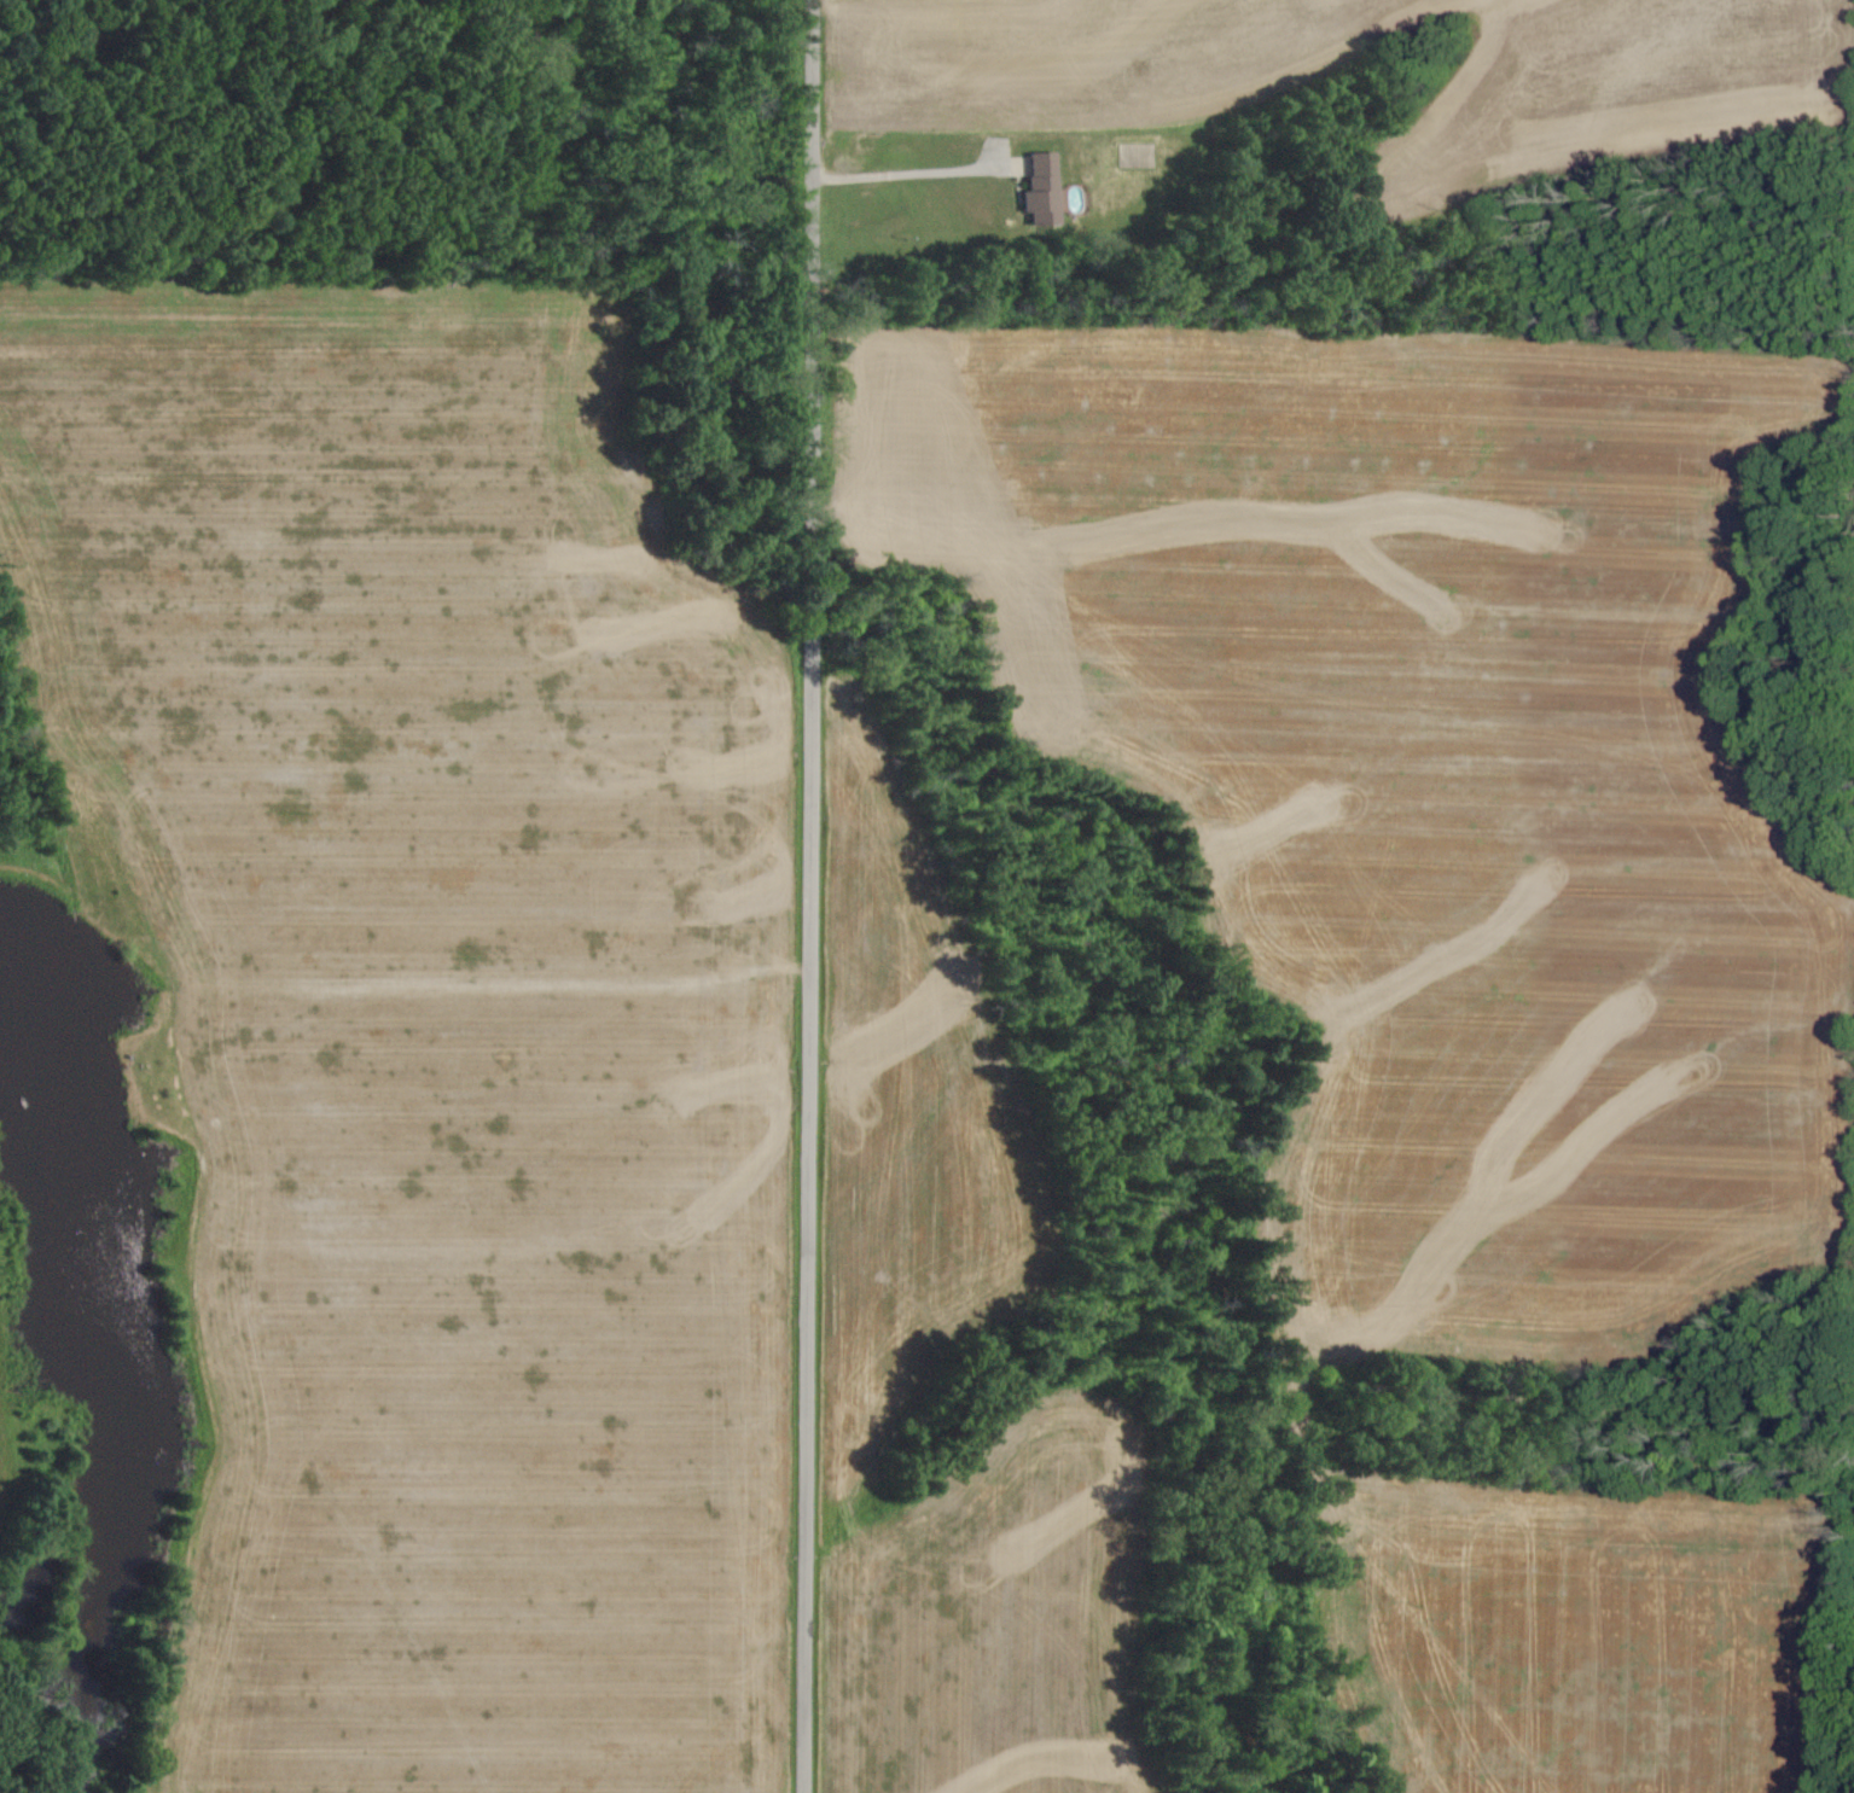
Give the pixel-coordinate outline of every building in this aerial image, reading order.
[(1033,153),(1034,226),(1064,226),(1063,214),(1082,213),(1081,190),(1062,190),(1062,153),(1033,153)]
